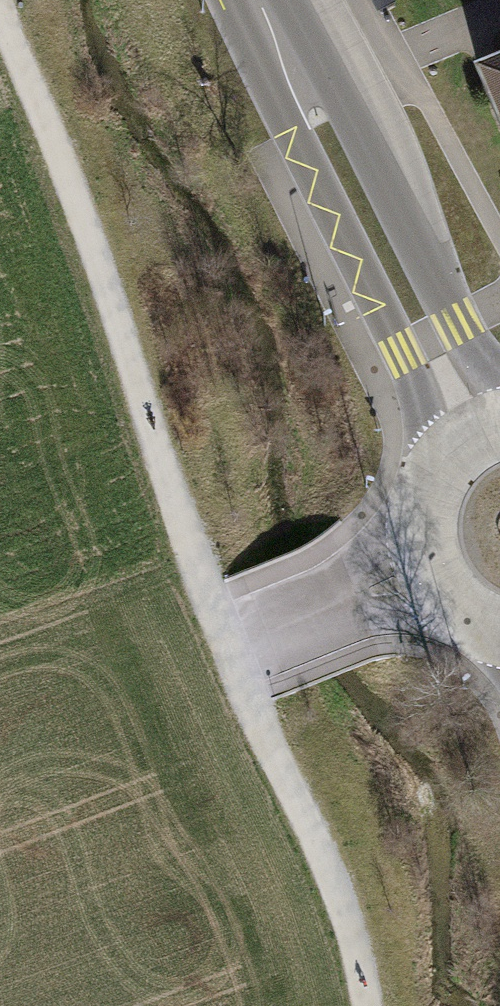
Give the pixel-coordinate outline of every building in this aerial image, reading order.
[(392,0),(374,0),(381,13),(395,6),(392,0)] [(480,74),(499,122),(499,66),(480,74)]
